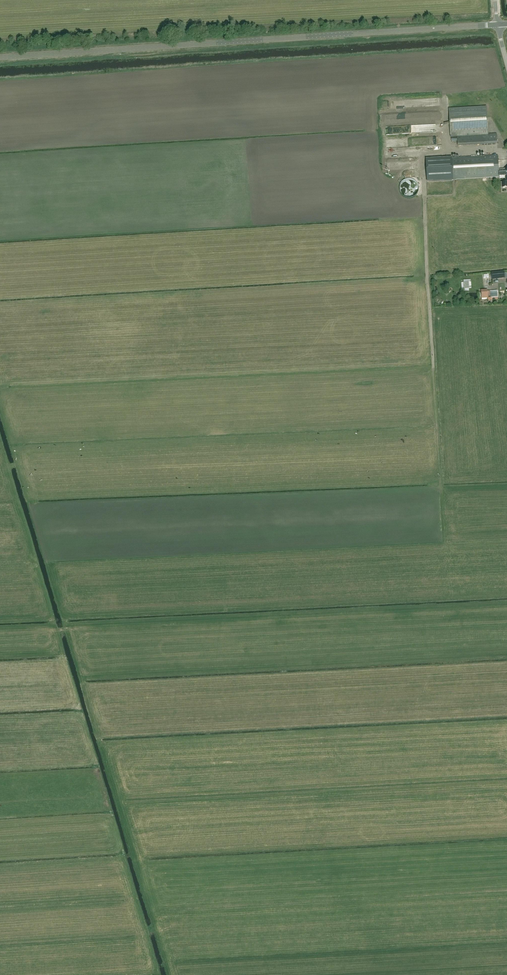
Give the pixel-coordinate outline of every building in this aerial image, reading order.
[(486,106),(449,109),(451,136),(458,136),(458,146),(497,144),(497,134),(488,134),(486,106)] [(426,159),(427,182),(456,180),(456,179),(499,177),(499,176),(505,176),(505,182),(501,183),(502,188),(506,187),(506,169),(505,169),(505,170),(499,170),(498,156),(452,158),(452,157),(426,159)]
